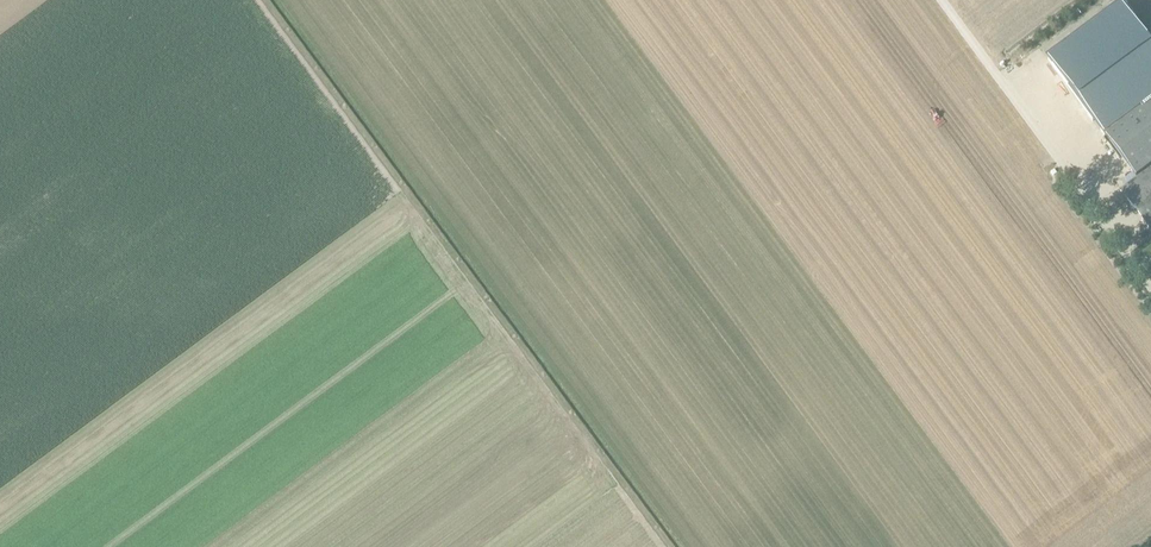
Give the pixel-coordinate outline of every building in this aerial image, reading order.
[(1048,60),(1100,130),(1105,136),(1106,135),(1138,178),(1131,183),(1150,211),(1150,45),(1121,5),(1048,60)]
